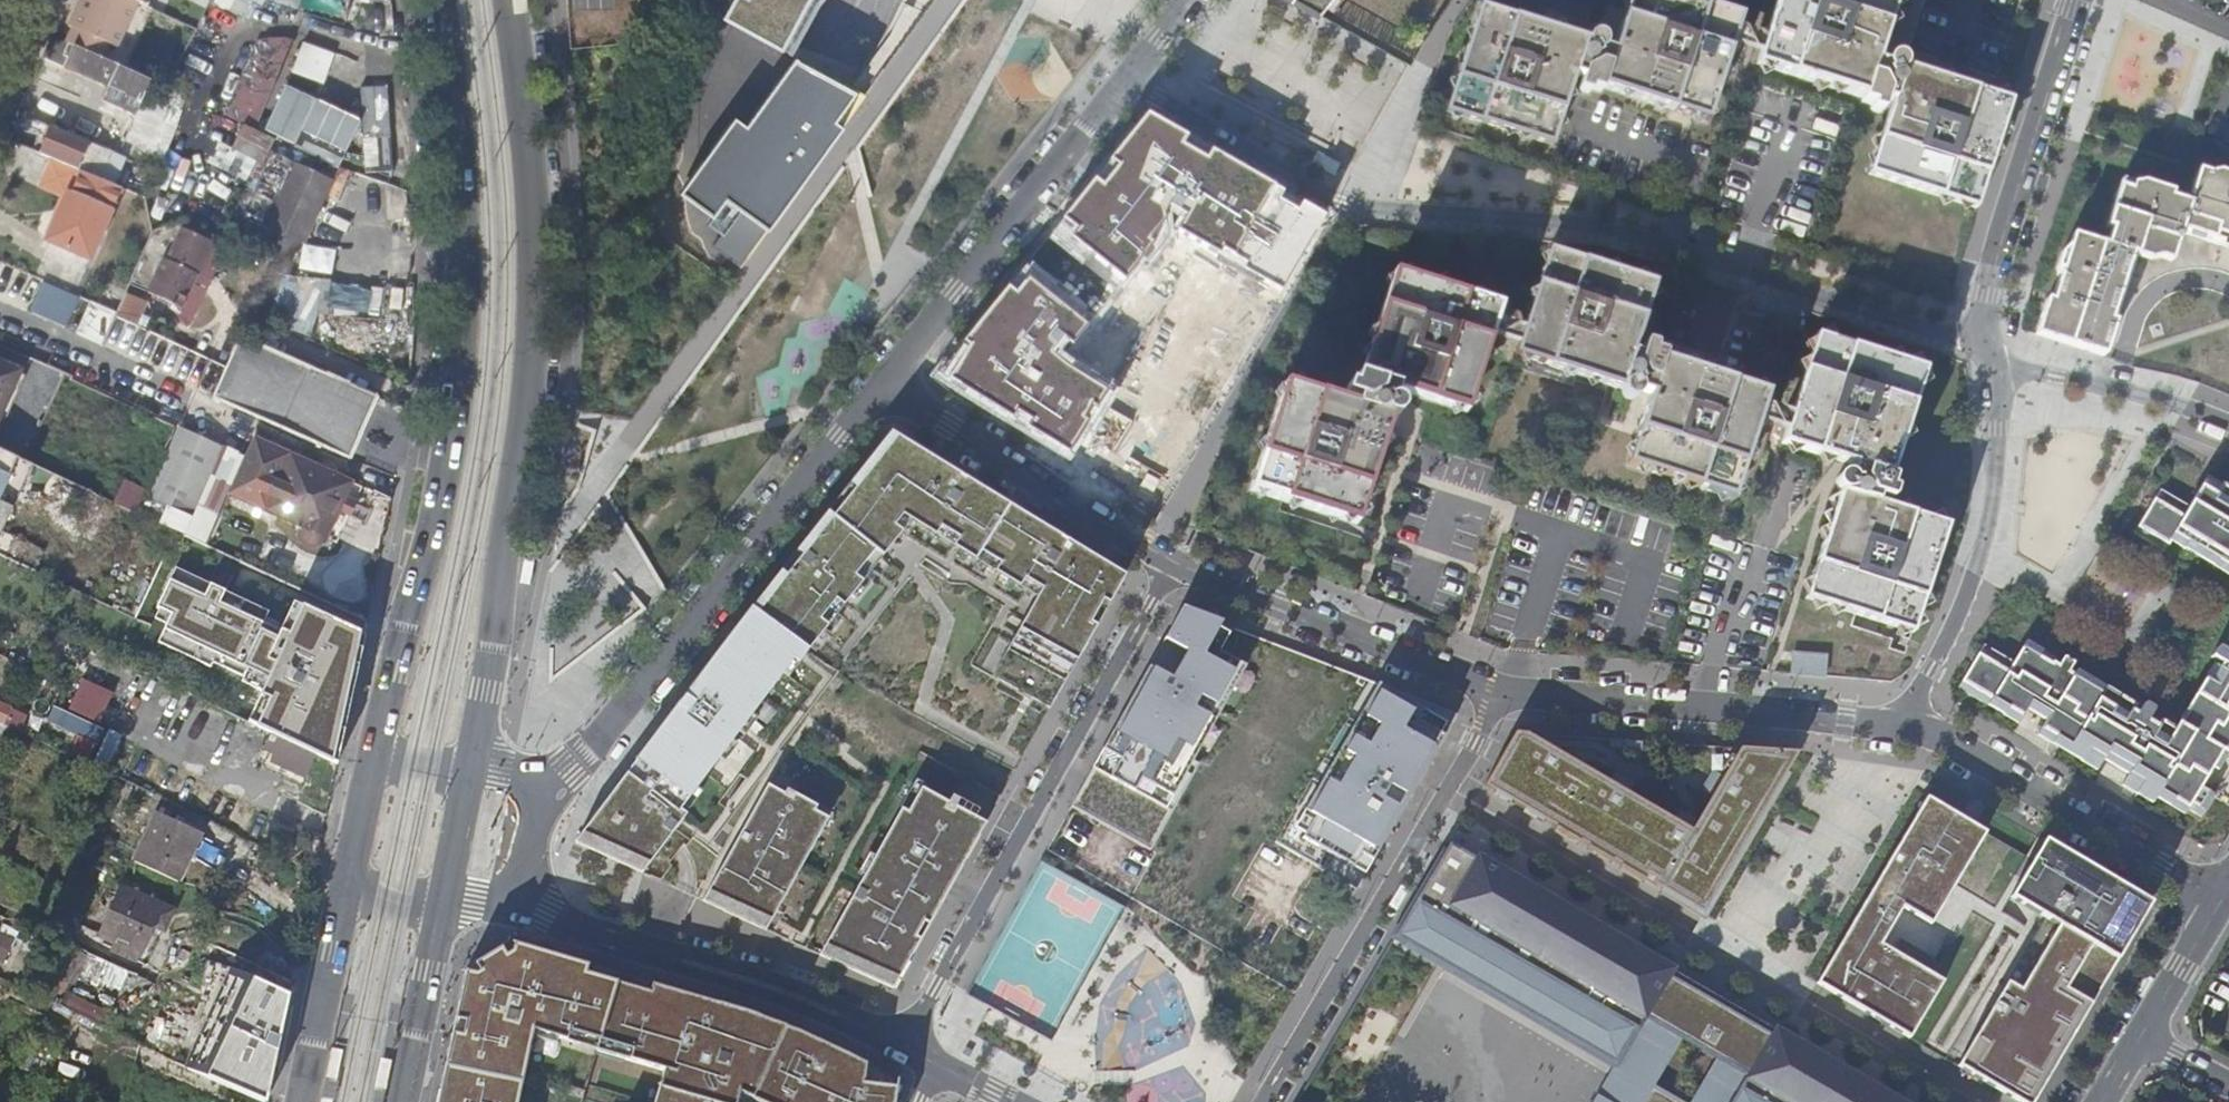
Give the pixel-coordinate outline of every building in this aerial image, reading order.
[(102,59),(109,43),(118,47),(138,3),(132,0),(87,0),(81,12),(76,10),(68,27),(73,30),(67,43),(102,59)] [(217,9),(246,17),(251,0),(220,0),(217,9)] [(322,11),(338,14),(341,0),(325,0),(322,11)] [(708,14),(782,53),(819,0),(716,0),(708,14)] [(1319,15),(1331,0),(1292,0),(1319,15)] [(1589,41),(1587,44),(1482,11),(1449,114),(1553,146),(1576,77),(1584,80),(1580,93),(1591,96),(1593,92),(1603,95),(1605,89),(1708,121),(1742,17),(1688,0),(1634,0),(1617,52),(1607,49),(1606,45),(1606,44),(1605,42),(1604,41),(1603,40),(1601,39),(1599,38),(1597,38),(1595,38),(1593,38),(1592,39),(1590,40),(1589,41)] [(2012,104),(1905,68),(1905,67),(1905,65),(1904,63),(1903,62),(1901,61),(1900,60),(1898,59),(1896,59),(1894,59),(1893,59),(1891,60),(1890,61),(1888,64),(1887,67),(1878,64),(1899,0),(1781,0),(1760,64),(1866,99),(1864,104),(1874,108),(1873,112),(1884,116),(1888,103),(1895,106),(1871,177),(1978,211),(2012,104)] [(44,57),(111,88),(120,68),(102,59),(67,43),(52,36),(44,57)] [(376,67),(386,46),(374,41),(365,62),(376,67)] [(857,93),(797,61),(748,129),(736,121),(683,197),(716,217),(727,201),(770,230),(844,131),(836,123),(857,93)] [(241,123),(262,133),(288,77),(292,67),(266,67),(241,123)] [(135,116),(151,81),(120,68),(111,88),(105,103),(135,116)] [(323,161),(350,173),(385,96),(358,84),(323,161)] [(38,121),(48,125),(60,130),(73,101),(50,91),(38,121)] [(45,134),(38,153),(82,172),(102,181),(119,188),(131,161),(118,155),(60,130),(48,125),(37,121),(16,111),(12,123),(45,134)] [(1148,112),(1056,230),(1119,285),(1166,226),(1281,287),(1326,214),(1148,112)] [(254,151),(262,133),(241,123),(232,141),(254,151)] [(302,240),(317,208),(331,178),(318,172),(294,161),(253,250),(286,265),(298,239),(302,240)] [(345,184),(350,173),(323,161),(318,172),(331,178),(340,181),(345,184)] [(102,181),(82,172),(60,223),(54,226),(49,238),(51,244),(93,263),(125,190),(119,188),(102,181)] [(2107,357),(2138,258),(2152,263),(2162,260),(2174,264),(2183,236),(2228,252),(2228,177),(2221,174),(2210,177),(2201,174),(2193,199),(2144,185),(2140,188),(2130,185),(2115,230),(2120,231),(2114,249),(2077,236),(2073,246),(2065,253),(2060,269),(2062,276),(2055,298),(2050,301),(2039,338),(2107,357)] [(325,212),(340,181),(331,178),(317,208),(325,212)] [(183,308),(196,281),(199,275),(194,272),(208,240),(185,230),(169,261),(165,259),(149,293),(183,308)] [(199,275),(196,281),(201,284),(219,246),(208,240),(194,272),(199,275)] [(1634,355),(1656,286),(1552,253),(1519,358),(1626,392),(1626,395),(1627,397),(1627,399),(1629,400),(1630,401),(1632,402),(1634,403),(1636,403),(1638,402),(1640,402),(1641,401),(1642,400),(1643,399),(1644,395),(1653,398),(1631,468),(1735,500),(1768,397),(1663,364),(1665,358),(1655,354),(1656,349),(1645,345),(1641,358),(1634,355)] [(275,263),(256,305),(269,311),(273,305),(287,274),(288,269),(275,263)] [(1088,321),(1028,265),(933,373),(1069,461),(1118,389),(1064,359),(1088,321)] [(287,274),(273,305),(379,315),(383,282),(287,274)] [(1397,395),(1466,416),(1500,312),(1397,278),(1362,382),(1357,381),(1353,391),(1349,390),(1346,399),(1358,404),(1356,412),(1287,390),(1252,495),(1356,527),(1392,424),(1395,423),(1397,422),(1400,420),(1401,417),(1401,414),(1401,411),(1399,409),(1397,407),(1393,405),(1397,395)] [(44,281),(31,310),(68,326),(80,297),(44,281)] [(137,324),(148,302),(128,293),(117,314),(137,324)] [(88,302),(78,336),(106,344),(116,309),(88,302)] [(1926,372),(1819,337),(1786,443),(1855,466),(1852,477),(1849,476),(1845,477),(1842,479),(1840,482),(1839,485),(1839,488),(1841,491),(1844,494),(1811,600),(1916,634),(1951,528),(1880,504),(1883,497),(1895,501),(1898,491),(1893,489),(1896,479),(1892,478),(1926,372)] [(214,397),(266,421),(351,461),(379,400),(241,339),(227,369),(214,397)] [(20,373),(0,364),(0,418),(20,373)] [(149,499),(193,519),(226,449),(182,429),(149,499)] [(1122,577),(889,435),(787,561),(576,844),(643,874),(686,817),(680,812),(793,661),(798,665),(905,528),(1036,599),(992,679),(1050,710),(1101,616),(1122,577)] [(327,539),(351,484),(291,456),(265,512),(300,529),(300,533),(300,537),(301,540),(303,543),(305,546),(310,548),(313,549),(317,548),(321,546),(324,543),(327,539)] [(21,482),(0,472),(0,528),(21,482)] [(114,502),(139,513),(149,489),(125,479),(114,502)] [(2210,482),(2191,512),(2162,493),(2136,536),(2165,554),(2171,545),(2228,580),(2228,579),(2228,493),(2210,482)] [(365,639),(299,606),(289,634),(263,623),(266,614),(174,570),(155,608),(170,615),(156,643),(210,669),(214,660),(244,674),(242,682),(261,692),(260,695),(269,700),(257,728),(268,734),(307,753),(338,767),(365,639)] [(1185,606),(1094,765),(1167,807),(1247,663),(1220,650),(1232,629),(1185,606)] [(2226,660),(2215,653),(2210,663),(2221,670),(2217,676),(2210,672),(2174,732),(2161,724),(2157,730),(2146,723),(2152,712),(2142,706),(2135,717),(2130,714),(2134,708),(2075,672),(2071,679),(2067,677),(2071,670),(2060,664),(2057,670),(2052,668),(2056,661),(2027,643),(2009,673),(1979,656),(1954,698),(1980,714),(1982,712),(1985,714),(1990,706),(2018,723),(2027,709),(2047,722),(2038,736),(2095,770),(2103,758),(2129,774),(2122,786),(2151,804),(2155,798),(2184,815),(2187,810),(2201,818),(2213,798),(2200,789),(2213,766),(2219,769),(2227,756),(2228,757),(2228,656),(2226,660)] [(1794,651),(1792,676),(1828,678),(1830,653),(1794,651)] [(82,679),(71,712),(55,706),(49,723),(81,734),(75,754),(108,765),(119,734),(101,728),(114,690),(82,679)] [(1453,712),(1380,684),(1297,828),(1370,868),(1453,712)] [(1,726),(9,707),(0,704),(0,726),(1,726)] [(1702,915),(1797,753),(1738,749),(1722,776),(1703,765),(1691,785),(1710,796),(1697,819),(1680,810),(1674,820),(1628,793),(1635,782),(1615,771),(1608,782),(1543,745),(1544,735),(1516,732),(1516,744),(1507,745),(1483,786),(1702,915)] [(297,774),(307,753),(268,734),(261,748),(271,753),(268,759),(297,774)] [(768,786),(704,902),(767,931),(829,820),(815,813),(818,808),(787,791),(784,795),(768,786)] [(916,786),(821,956),(894,990),(986,825),(956,808),(960,801),(953,797),(949,805),(916,786)] [(1984,833),(1925,798),(1815,983),(1909,1039),(1943,981),(1880,945),(1902,908),(1931,925),(1984,833)] [(205,835),(157,812),(133,861),(182,884),(205,835)] [(2043,840),(2009,897),(2044,918),(1956,1066),(2016,1101),(2032,1101),(2150,903),(2043,840)] [(1798,1042),(1799,1038),(1799,1034),(1798,1030),(1795,1026),(1791,1024),(1787,1023),(1783,1023),(1779,1025),(1776,1028),(1772,1036),(1671,977),(1675,968),(1676,963),(1674,957),(1672,955),(1669,953),(1667,952),(1661,952),(1656,954),(1653,958),(1481,857),(1480,859),(1453,844),(1397,940),(1618,1068),(1598,1101),(1900,1101),(1798,1042)] [(119,889),(110,911),(152,930),(153,928),(163,932),(171,913),(119,889)] [(152,930),(110,911),(99,937),(115,944),(141,955),(152,930)] [(141,955),(115,944),(111,952),(147,968),(162,935),(152,930),(141,955)] [(7,963),(17,940),(0,932),(0,960),(7,963)] [(893,1085),(857,1061),(792,1031),(754,1018),(510,946),(465,973),(438,1101),(523,1101),(534,1034),(663,1075),(655,1101),(734,1101),(737,1094),(755,1101),(891,1101),(893,1085)] [(123,992),(130,968),(87,955),(80,978),(123,992)] [(63,1008),(115,1034),(124,1015),(73,989),(63,1008)]
